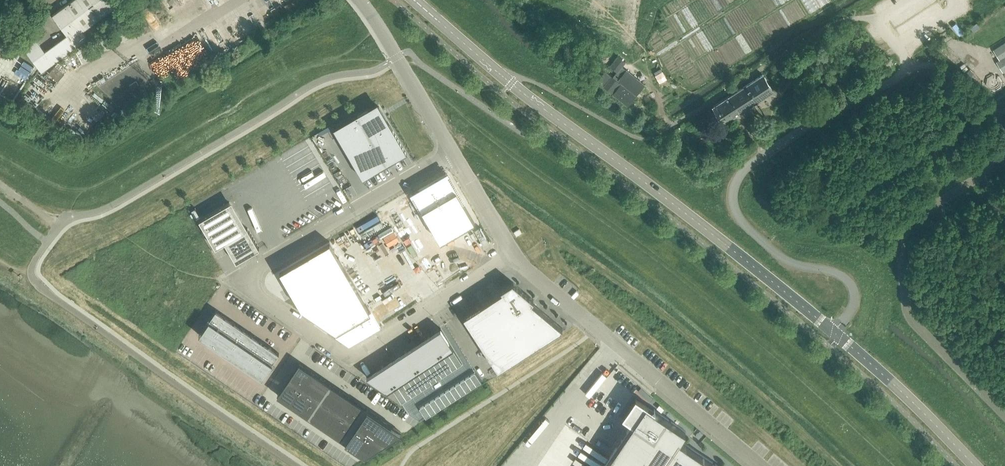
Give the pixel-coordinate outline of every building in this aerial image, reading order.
[(118,5),(114,0),(72,0),(52,14),(67,34),(45,51),(36,39),(24,48),(42,72),(87,39),(82,31),(118,5)] [(994,50),(1004,68),(1004,42),(994,50)] [(645,85),(622,66),(626,62),(618,55),(610,66),(617,72),(613,77),(605,71),(597,80),(629,105),(645,85)] [(790,56),(781,61),(782,62),(786,68),(785,69),(792,80),(801,75),(801,74),(794,64),(795,63),(790,56)] [(724,123),(775,91),(764,74),(763,73),(712,106),(724,123)] [(132,90),(139,85),(136,81),(129,85),(132,90)] [(334,128),(363,178),(387,164),(387,163),(406,152),(379,106),(369,112),(367,110),(359,115),(358,114),(334,128)] [(755,123),(752,118),(745,123),(748,128),(755,123)] [(441,177),(413,193),(441,242),(475,222),(449,177),(443,180),(441,177)] [(199,220),(216,248),(225,242),(236,262),(260,248),(248,228),(245,229),(229,202),(199,220)] [(330,241),(280,271),(289,287),(294,295),(301,308),(321,321),(331,328),(348,339),(358,333),(359,335),(378,324),(330,241)] [(464,315),(498,369),(499,369),(563,328),(532,302),(533,300),(534,299),(527,293),(521,289),(518,286),(514,283),(512,281),(501,289),(502,290),(472,310),(464,315)] [(225,316),(216,310),(199,334),(209,341),(225,316)] [(234,322),(225,316),(209,341),(217,347),(234,322)] [(243,328),(234,322),(217,347),(226,353),(243,328)] [(252,334),(243,328),(226,353),(235,359),(252,334)] [(441,328),(429,336),(442,355),(444,354),(449,351),(454,348),(441,328)] [(261,340),(252,334),(235,359),(244,365),(261,340)] [(429,336),(417,343),(430,363),(433,361),(438,358),(442,355),(429,336)] [(270,346),(261,340),(244,365),(253,371),(270,346)] [(417,343),(406,351),(419,371),(423,367),(428,364),(430,363),(417,343)] [(279,353),(270,346),(253,371),(262,378),(279,353)] [(454,348),(449,351),(457,364),(462,361),(454,348)] [(406,351),(394,358),(407,378),(408,377),(413,374),(418,371),(419,371),(406,351)] [(449,351),(444,354),(452,368),(457,364),(449,351)] [(442,355),(438,358),(447,371),(452,368),(444,354),(442,355)] [(394,358),(382,366),(395,386),(398,384),(403,381),(407,378),(394,358)] [(438,358),(433,361),(442,374),(447,371),(438,358)] [(430,363),(428,364),(437,377),(442,374),(433,361),(430,363)] [(299,362),(289,377),(302,386),(312,371),(299,362)] [(428,364),(423,367),(432,381),(437,377),(428,364)] [(382,366),(367,376),(388,390),(393,387),(395,386),(382,366)] [(419,371),(418,371),(427,384),(432,381),(423,367),(419,371)] [(470,373),(477,383),(482,380),(475,370),(470,373)] [(312,371),(302,386),(311,392),(321,377),(312,371)] [(418,371),(413,374),(422,387),(427,384),(418,371)] [(470,373),(465,376),(471,386),(477,383),(470,373)] [(413,374),(408,377),(417,391),(422,387),(413,374)] [(465,376),(460,379),(466,389),(471,386),(465,376)] [(289,377),(277,395),(290,403),(302,386),(289,377)] [(321,377),(311,392),(320,399),(330,384),(321,377)] [(407,378),(403,381),(412,394),(417,391),(408,377),(407,378)] [(460,379),(455,383),(461,393),(466,389),(460,379)] [(403,381),(398,384),(407,397),(412,394),(403,381)] [(455,383),(450,386),(456,396),(461,393),(455,383)] [(330,384),(320,399),(330,405),(340,390),(330,384)] [(395,386),(393,387),(402,400),(407,397),(398,384),(395,386)] [(302,386),(290,403),(299,410),(311,392),(302,386)] [(450,386),(445,389),(451,399),(456,396),(450,386)] [(445,389),(440,392),(446,402),(451,399),(445,389)] [(340,390),(330,405),(339,411),(349,396),(340,390)] [(311,392),(299,410),(309,416),(320,399),(311,392)] [(440,392),(435,396),(441,406),(446,402),(440,392)] [(349,396),(339,411),(348,417),(358,402),(349,396)] [(435,396),(430,399),(436,409),(441,406),(435,396)] [(680,440),(686,431),(655,410),(647,405),(636,397),(623,416),(633,422),(631,425),(611,455),(603,465),(719,465),(680,440)] [(320,399),(309,416),(318,423),(330,405),(320,399)] [(430,399),(425,402),(431,412),(436,409),(430,399)] [(358,402),(348,417),(358,424),(368,409),(358,402)] [(425,402),(419,406),(426,416),(431,412),(425,402)] [(330,405),(318,423),(327,429),(339,411),(330,405)] [(368,409),(358,424),(367,430),(377,415),(368,409)] [(339,411),(327,429),(336,435),(348,417),(339,411)] [(377,415),(367,430),(384,442),(401,432),(377,415)] [(348,417),(336,435),(346,441),(358,424),(348,417)] [(358,424),(346,441),(355,448),(367,430),(358,424)] [(367,430),(355,448),(365,454),(384,442),(367,430)]
